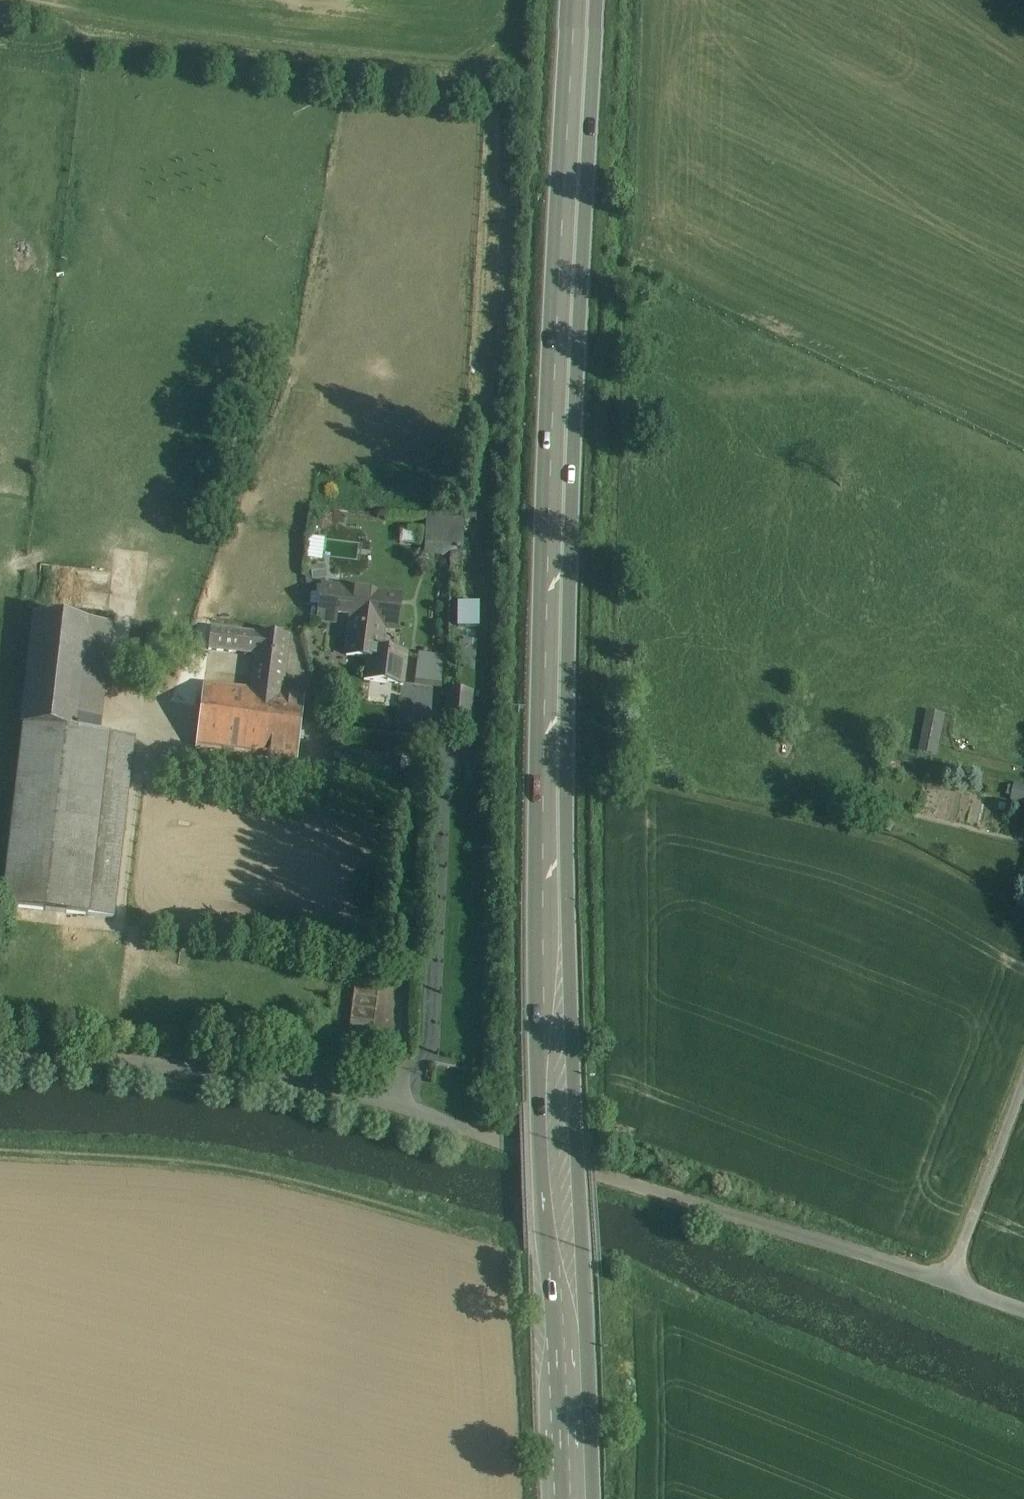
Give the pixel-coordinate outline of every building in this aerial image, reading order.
[(428,516),(428,517),(426,554),(451,556),(452,552),(458,553),(459,545),(462,546),(464,546),(465,529),(466,520),(466,518),(463,518),(428,516)] [(310,557),(325,558),(327,538),(312,536),(310,557)] [(355,590),(323,587),(321,604),(353,608),(353,607),(355,590)] [(386,594),(355,590),(353,607),(353,608),(347,654),(367,657),(377,658),(379,649),(382,625),(386,594)] [(401,595),(386,594),(382,625),(397,627),(401,595)] [(110,624),(35,616),(23,726),(98,734),(110,624)] [(290,636),(258,632),(258,634),(211,629),(208,650),(255,655),(251,691),(269,693),(283,694),(290,636)] [(456,692),(472,693),(476,639),(460,638),(456,692)] [(394,652),(379,649),(377,658),(367,657),(365,679),(402,684),(406,654),(394,652)] [(444,657),(420,654),(416,687),(440,690),(444,657)] [(251,691),(204,686),(196,748),(263,756),(269,693),(251,691)] [(472,693),(447,691),(445,726),(470,728),(472,693)] [(283,694),(269,693),(263,756),(297,760),(304,696),(283,694)] [(944,716),(928,712),(920,752),(936,755),(938,747),(944,716)] [(98,734),(23,726),(3,906),(88,915),(108,737),(108,736),(98,734)] [(134,739),(108,737),(88,915),(113,918),(134,739)] [(1012,786),(1008,802),(1023,805),(1023,788),(1012,786)] [(380,975),(356,972),(349,1032),(373,1035),(380,975)]
